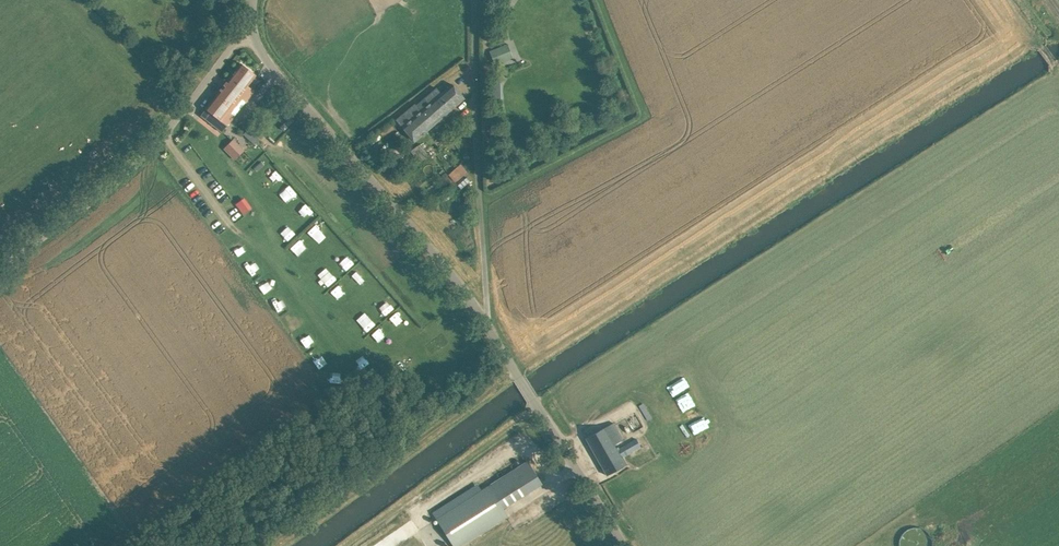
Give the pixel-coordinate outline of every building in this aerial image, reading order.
[(201,115),(222,131),(254,91),(248,86),(256,75),(241,63),(201,115)] [(403,127),(415,141),(465,98),(452,84),(442,93),(437,88),(417,105),(416,104),(403,115),(409,122),(403,127)] [(242,133),(251,142),(260,134),(252,125),(242,133)] [(234,139),(228,145),(239,156),(245,150),(234,139)] [(420,144),(410,150),(418,162),(427,155),(420,144)] [(447,173),(454,182),(467,172),(461,164),(447,173)] [(275,170),(267,176),(272,183),(281,176),(275,170)] [(243,197),(234,204),(242,214),(251,207),(243,197)] [(275,233),(282,241),(291,233),(284,225),(275,233)] [(316,239),(322,232),(314,225),(308,232),(316,239)] [(231,251),(239,260),(247,252),(239,244),(231,251)] [(345,253),(337,259),(345,268),(353,262),(345,253)] [(254,274),(262,266),(254,258),(246,266),(254,274)] [(266,294),(275,287),(269,280),(261,286),(266,294)] [(395,318),(403,328),(412,320),(404,310),(395,318)] [(614,445),(623,440),(614,423),(605,427),(586,438),(607,475),(617,470),(627,464),(623,456),(641,446),(637,439),(618,449),(617,447),(615,448),(614,445)] [(528,461),(513,470),(527,493),(542,483),(528,461)] [(454,545),(459,545),(508,515),(503,508),(527,493),(513,470),(436,519),(454,545)]
